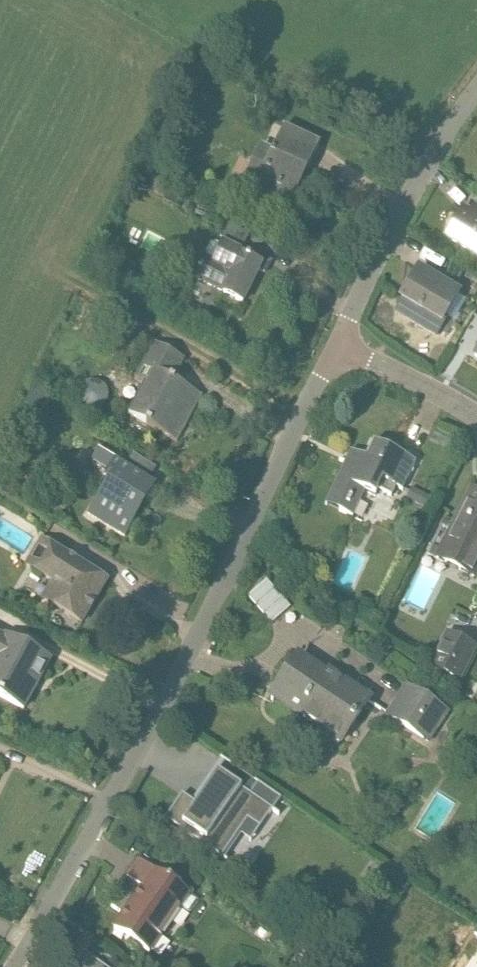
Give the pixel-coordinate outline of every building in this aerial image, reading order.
[(306,173),(320,144),(285,127),(273,151),(261,145),(242,184),(288,206),(305,172),(306,173)] [(163,194),(170,180),(159,175),(152,189),(163,194)] [(475,207),(469,218),(462,214),(448,238),(476,256),(476,208),(475,207)] [(261,265),(251,260),(251,258),(241,253),(253,227),(227,215),(217,236),(225,240),(215,261),(205,256),(195,278),(224,292),(224,294),(243,303),(261,265)] [(457,284),(465,271),(459,268),(451,281),(457,284)] [(437,336),(448,318),(447,317),(461,295),(420,270),(402,299),(404,301),(397,313),(437,336)] [(172,439),(197,393),(173,381),(185,360),(154,344),(135,379),(145,384),(128,415),(172,439)] [(112,385),(84,378),(78,402),(105,409),(112,385)] [(415,466),(394,457),(395,456),(372,446),(366,460),(363,459),(358,470),(345,464),(327,503),(341,509),(340,511),(353,517),(365,492),(375,497),(378,491),(391,497),(395,487),(403,491),(415,466)] [(125,467),(98,451),(91,462),(109,473),(104,480),(110,483),(96,506),(116,519),(110,528),(125,537),(134,522),(132,521),(146,497),(148,499),(156,486),(149,482),(157,469),(133,454),(125,467)] [(470,490),(435,560),(475,579),(476,575),(476,493),(470,490)] [(82,623),(107,582),(41,542),(25,568),(51,584),(42,599),(82,623)] [(290,609),(267,582),(249,597),(273,624),(290,609)] [(459,684),(476,649),(444,633),(427,669),(459,684)] [(49,661),(4,636),(0,634),(0,697),(24,709),(49,661)] [(344,743),(372,702),(302,657),(274,697),(344,743)] [(429,745),(450,713),(406,684),(385,716),(429,745)] [(279,815),(217,773),(196,804),(182,795),(156,833),(163,837),(157,832),(166,820),(226,862),(227,861),(222,857),(247,821),(260,829),(272,812),(278,817),(279,815)] [(181,911),(192,895),(140,861),(128,878),(145,890),(136,902),(125,895),(119,903),(117,902),(113,908),(126,917),(116,931),(150,955),(161,939),(160,939),(180,909),(181,911)] [(85,956),(89,951),(87,950),(76,966),(100,966),(85,956)]
